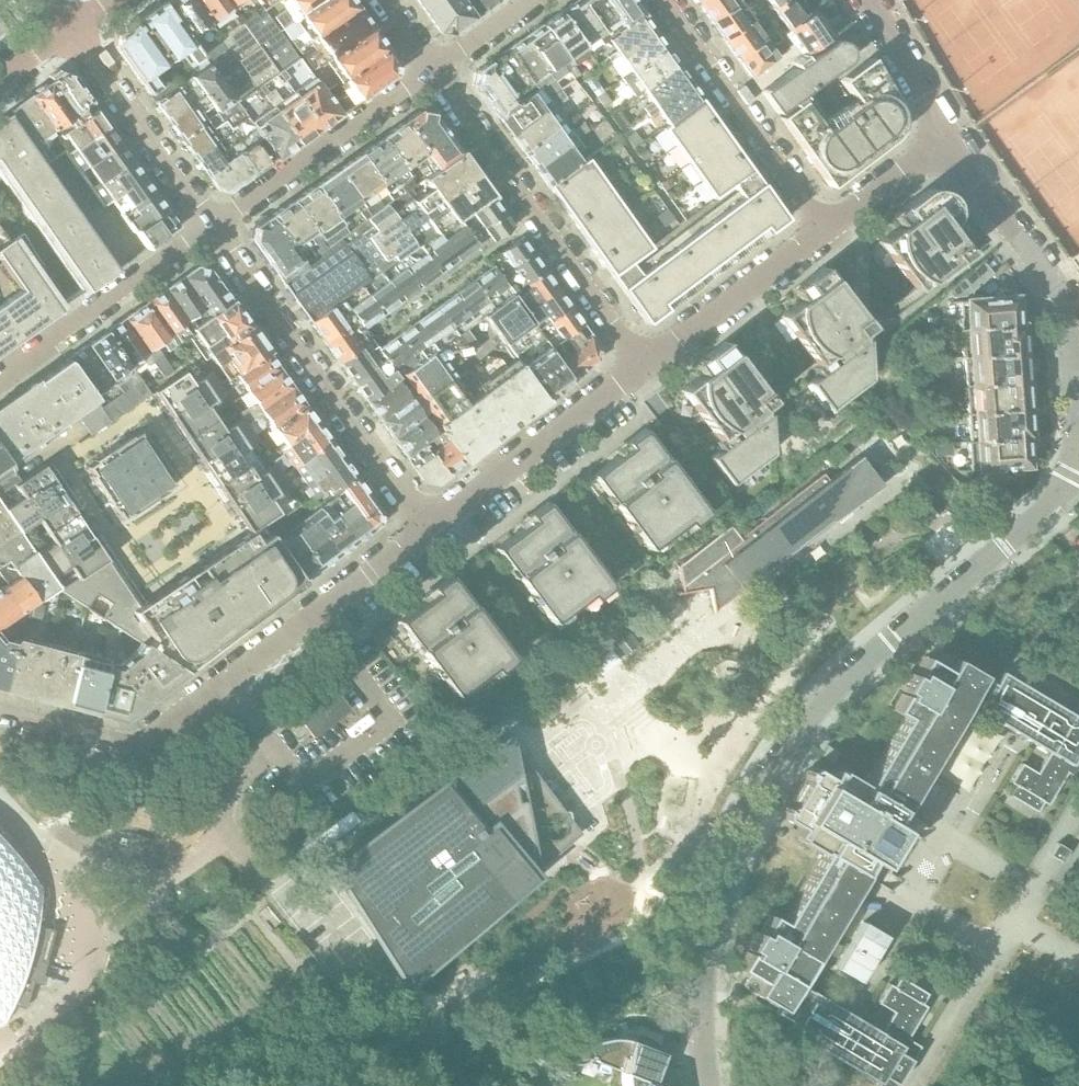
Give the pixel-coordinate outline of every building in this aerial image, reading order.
[(213,25),(194,0),(167,0),(163,3),(191,41),(213,25)] [(233,11),(225,0),(194,0),(213,25),(233,11)] [(233,11),(248,0),(225,0),(233,11)] [(283,29),(324,0),(282,0),(288,8),(274,18),(283,29)] [(356,8),(351,0),(324,0),(283,29),(291,40),(303,32),(310,41),(356,8)] [(463,0),(416,0),(439,33),(439,34),(442,34),(443,31),(449,32),(448,35),(451,36),(451,35),(476,18),(463,0)] [(580,0),(578,0),(560,13),(584,47),(598,37),(603,45),(609,41),(580,0)] [(625,29),(604,0),(580,0),(609,41),(625,29)] [(643,16),(631,0),(604,0),(625,29),(643,16)] [(711,21),(739,1),(741,0),(701,0),(697,2),(711,21)] [(788,29),(809,15),(809,14),(801,0),(781,0),(772,6),(788,29)] [(711,21),(724,40),(752,20),(763,12),(756,4),(746,11),(739,1),(711,21)] [(191,41),(163,3),(154,9),(137,21),(166,62),(179,53),(189,66),(192,65),(197,73),(208,65),(200,53),(191,41)] [(242,22),(317,130),(340,114),(298,58),(263,7),(242,22)] [(313,71),(372,29),(356,8),(310,41),(316,50),(304,59),(313,71)] [(809,15),(788,29),(806,55),(824,42),(823,40),(831,35),(816,9),(809,14),(809,15)] [(590,55),(584,47),(560,13),(542,26),(577,76),(580,74),(574,65),(575,64),(576,65),(590,55)] [(625,29),(609,41),(616,51),(607,58),(611,62),(653,32),(643,16),(625,29)] [(737,58),(765,39),(776,31),(773,27),(762,34),(752,20),(724,40),(737,58)] [(169,123),(205,96),(191,77),(175,88),(169,79),(163,84),(153,71),(166,62),(137,21),(120,33),(120,34),(118,36),(117,35),(115,48),(116,48),(149,95),(169,123)] [(317,130),(242,22),(220,38),(296,145),(317,130)] [(577,76),(542,26),(524,38),(548,72),(562,62),(567,70),(573,78),(577,76)] [(227,33),(223,28),(217,32),(220,38),(227,33)] [(333,73),(339,82),(386,49),(372,29),(313,71),(320,82),(333,73)] [(622,78),(665,48),(653,32),(611,62),(622,78)] [(246,118),(261,139),(276,159),(296,145),(220,38),(200,53),(208,65),(235,101),(246,118)] [(548,72),(524,38),(506,51),(535,92),(541,88),(540,88),(553,79),(548,72)] [(765,39),(737,58),(750,77),(789,50),(782,40),(772,48),(765,39)] [(776,113),(845,64),(847,60),(848,55),(846,50),(844,46),(840,44),(835,43),(830,44),(761,92),(776,113)] [(635,96),(644,90),(678,66),(665,48),(622,78),(635,96)] [(386,49),(339,82),(327,91),(343,112),(393,76),(394,76),(396,63),(386,49)] [(535,92),(506,51),(489,63),(519,104),(533,94),(535,92)] [(902,123),(902,116),(900,109),(898,105),(871,59),(840,82),(853,99),(816,121),(802,101),(779,118),(829,187),(891,141),(896,136),(900,130),(902,123)] [(499,118),(519,104),(489,63),(478,71),(477,71),(475,84),(499,118)] [(235,101),(208,65),(197,73),(191,77),(205,96),(207,98),(218,113),(235,101)] [(648,113),(690,83),(678,66),(644,90),(653,102),(644,108),(648,113)] [(72,126),(95,110),(70,75),(63,74),(49,84),(48,83),(43,87),(68,120),(72,126)] [(596,96),(604,91),(592,75),(592,74),(585,80),(596,96)] [(499,118),(513,137),(556,107),(567,99),(561,90),(562,89),(554,78),(553,79),(540,88),(541,88),(549,100),(542,106),(533,94),(519,104),(499,118)] [(658,111),(668,125),(702,101),(690,83),(648,113),(650,117),(658,111)] [(43,87),(30,97),(30,98),(54,129),(54,130),(68,120),(43,87)] [(604,91),(596,96),(604,108),(612,103),(604,91)] [(218,113),(207,98),(205,96),(169,123),(182,142),(219,115),(218,113)] [(54,129),(30,98),(11,111),(35,143),(40,139),(54,129)] [(192,156),(246,118),(235,101),(218,113),(219,115),(182,142),(192,156)] [(663,129),(675,145),(714,118),(702,101),(668,125),(663,129)] [(524,152),(566,121),(557,108),(557,109),(556,107),(513,137),(524,152)] [(629,124),(618,108),(609,114),(620,130),(629,124)] [(66,136),(76,149),(107,127),(95,110),(72,126),(56,138),(59,142),(66,136)] [(437,168),(459,153),(432,114),(419,112),(405,122),(437,168)] [(8,114),(0,119),(0,177),(82,295),(117,271),(8,114)] [(207,177),(236,157),(261,139),(246,118),(192,156),(207,177)] [(675,145),(688,163),(727,135),(714,118),(675,145)] [(535,168),(577,139),(589,131),(583,123),(573,131),(566,121),(524,152),(535,168)] [(425,164),(431,172),(437,168),(405,122),(382,138),(416,185),(424,179),(424,178),(418,170),(425,164)] [(88,167),(119,144),(107,127),(76,149),(67,156),(79,173),(88,167)] [(642,141),(635,132),(626,138),(633,147),(642,141)] [(700,180),(739,153),(727,135),(688,163),(700,180)] [(407,191),(416,185),(382,138),(381,139),(360,154),(387,191),(399,182),(405,191),(407,191)] [(276,159),(261,139),(236,157),(250,177),(276,159)] [(549,187),(582,162),(576,155),(584,149),(577,139),(535,168),(549,187)] [(88,167),(100,183),(131,161),(119,144),(88,167)] [(651,156),(646,148),(638,153),(644,161),(651,156)] [(459,153),(437,168),(431,172),(424,178),(424,179),(431,189),(414,201),(421,212),(474,174),(459,153)] [(733,185),(753,171),(739,153),(700,180),(714,199),(733,185)] [(387,191),(360,154),(359,155),(359,154),(337,169),(370,216),(383,207),(377,198),(387,191)] [(229,192),(250,177),(236,157),(207,177),(216,190),(229,192)] [(549,187),(561,205),(601,177),(588,158),(582,162),(549,187)] [(121,217),(155,194),(143,178),(131,161),(100,183),(112,200),(111,200),(121,214),(120,215),(121,217)] [(370,216),(337,169),(315,185),(342,223),(360,210),(360,212),(365,219),(370,216)] [(635,267),(615,281),(646,324),(750,246),(787,219),(753,171),(733,185),(738,190),(635,267)] [(438,232),(458,218),(490,196),(474,174),(421,212),(436,234),(438,232)] [(561,205),(574,223),(614,194),(601,177),(561,205)] [(673,186),(668,178),(660,183),(665,191),(673,186)] [(342,223),(315,185),(314,186),(294,201),(326,247),(348,231),(344,225),(330,235),(328,232),(342,223)] [(974,246),(983,239),(951,197),(949,195),(944,192),(938,190),(932,189),(926,191),(921,194),(892,216),(900,226),(878,242),(915,290),(938,273),(945,282),(966,266),(981,255),(974,246)] [(436,234),(421,212),(414,201),(407,191),(405,191),(386,205),(415,248),(419,245),(438,272),(458,259),(438,232),(436,234)] [(135,234),(167,211),(155,194),(121,217),(133,233),(134,232),(135,234)] [(586,240),(626,212),(614,194),(574,223),(586,240)] [(503,214),(490,196),(458,218),(470,237),(503,214)] [(292,201),(270,217),(297,255),(302,252),(308,260),(313,256),(314,255),(326,247),(294,201),(292,202),(292,201)] [(419,286),(438,272),(419,245),(415,248),(386,205),(383,207),(370,216),(365,219),(395,262),(400,258),(419,286)] [(167,211),(135,234),(147,250),(179,227),(167,211)] [(673,219),(668,211),(662,215),(667,223),(673,219)] [(586,240),(599,258),(639,230),(626,212),(586,240)] [(503,214),(470,237),(476,246),(480,251),(513,228),(503,214)] [(297,255),(270,217),(254,228),(252,240),(283,284),(311,264),(308,260),(302,252),(297,255)] [(476,246),(470,237),(458,218),(438,232),(458,259),(476,246)] [(361,285),(380,272),(395,262),(365,219),(348,231),(326,247),(314,255),(313,256),(308,260),(311,264),(283,284),(310,322),(342,299),(361,285)] [(599,258),(615,281),(635,267),(632,263),(652,248),(639,230),(599,258)] [(43,323),(64,308),(14,237),(10,240),(9,240),(0,246),(0,262),(21,291),(43,323)] [(499,277),(531,254),(520,238),(488,262),(491,267),(499,277)] [(1068,259),(1076,270),(1078,268),(1078,251),(1068,259)] [(512,296),(545,273),(531,254),(499,277),(512,296)] [(400,300),(419,286),(400,258),(395,262),(380,272),(400,300)] [(972,291),(993,273),(983,261),(962,279),(972,291)] [(491,267),(473,280),(494,309),(512,296),(499,277),(491,267)] [(867,341),(882,329),(875,319),(867,325),(823,267),(793,290),(801,301),(780,317),(816,365),(824,359),(830,367),(808,383),(828,410),(869,380),(867,341)] [(208,317),(231,301),(209,271),(209,270),(196,268),(181,279),(208,317)] [(381,313),(400,300),(380,272),(361,285),(381,313)] [(556,289),(545,273),(512,296),(524,312),(556,289)] [(208,317),(181,279),(164,291),(191,329),(208,317)] [(453,295),(473,323),(483,316),(494,309),(473,280),(453,295)] [(381,313),(361,285),(342,299),(356,318),(362,327),(381,313)] [(524,312),(538,331),(570,308),(556,289),(524,312)] [(959,329),(1017,325),(1016,313),(1018,310),(1017,303),(1015,300),(1014,295),(1012,295),(1012,293),(1011,293),(1006,290),(1000,291),(996,295),(994,295),(994,297),(992,297),(992,298),(988,299),(984,299),(978,293),(971,294),(964,301),(959,301),(960,317),(958,317),(959,329)] [(43,323),(21,291),(0,306),(0,309),(21,338),(43,323)] [(164,291),(145,304),(175,346),(187,338),(194,333),(191,329),(164,291)] [(466,328),(473,323),(453,295),(435,307),(455,336),(466,328)] [(573,379),(550,348),(538,331),(524,312),(512,296),(494,309),(483,316),(494,331),(509,352),(518,364),(545,400),(573,379)] [(324,341),(356,318),(342,299),(310,322),(324,341)] [(231,301),(208,317),(191,329),(194,333),(187,338),(202,361),(210,355),(249,327),(231,301)] [(175,346),(145,304),(123,320),(152,362),(162,355),(156,346),(162,341),(168,351),(175,346)] [(455,336),(435,307),(415,322),(435,350),(455,336)] [(565,337),(582,325),(570,308),(538,331),(550,348),(565,337)] [(21,338),(0,309),(0,346),(3,351),(21,338)] [(324,341),(338,361),(372,336),(367,328),(364,330),(362,327),(356,318),(324,341)] [(148,365),(152,362),(123,320),(106,332),(130,366),(143,358),(148,365)] [(416,364),(435,350),(415,322),(396,335),(416,364)] [(599,348),(582,325),(565,337),(588,367),(597,361),(599,348)] [(962,359),(1023,355),(1022,341),(1024,338),(1023,331),(1021,328),(1021,325),(1017,325),(959,329),(962,359)] [(228,379),(267,352),(249,327),(210,355),(228,379)] [(523,417),(545,400),(518,364),(483,389),(469,370),(456,379),(449,370),(480,347),(466,328),(455,336),(435,350),(416,364),(403,374),(411,385),(417,393),(421,399),(425,405),(429,411),(443,429),(441,431),(464,461),(494,439),(493,439),(523,416),(523,417)] [(134,371),(130,366),(106,332),(88,345),(114,382),(116,384),(122,393),(132,408),(152,395),(136,373),(134,375),(132,372),(134,371)] [(416,364),(396,335),(377,348),(384,357),(399,376),(403,374),(416,364)] [(351,380),(384,357),(377,348),(371,339),(373,337),(372,336),(338,361),(351,380)] [(588,367),(565,337),(550,348),(573,379),(588,367)] [(769,415),(784,404),(776,394),(768,400),(725,342),(695,365),(703,375),(681,391),(718,439),(732,429),(738,436),(710,458),(730,485),(771,454),(769,415)] [(892,352),(885,343),(880,348),(887,356),(892,352)] [(106,388),(114,382),(88,345),(66,360),(94,399),(111,422),(132,408),(122,393),(110,401),(107,396),(110,394),(106,388)] [(248,391),(279,369),(267,352),(228,379),(231,384),(233,382),(235,383),(240,380),(246,388),(242,390),(240,388),(236,391),(240,397),(248,391)] [(187,354),(175,361),(178,367),(190,359),(187,354)] [(962,359),(964,386),(1025,382),(1024,369),(1026,366),(1025,359),(1023,356),(1023,355),(962,359)] [(351,380),(366,400),(399,376),(384,357),(351,380)] [(66,360),(51,371),(79,410),(94,399),(66,360)] [(292,388),(279,369),(248,391),(257,403),(254,405),(253,404),(237,414),(241,419),(243,422),(292,388)] [(79,410),(51,371),(35,382),(36,384),(36,385),(62,422),(76,413),(91,435),(111,422),(94,399),(79,410)] [(154,391),(170,415),(217,384),(210,372),(192,384),(183,372),(154,391)] [(366,400),(379,420),(417,393),(411,385),(405,390),(397,379),(403,374),(399,376),(366,400)] [(966,414),(1027,410),(1027,407),(1029,404),(1028,397),(1026,394),(1025,382),(964,386),(966,414)] [(186,439),(215,419),(207,408),(225,396),(217,384),(170,415),(186,439)] [(62,422),(36,385),(24,393),(22,391),(0,407),(0,451),(7,461),(62,422)] [(274,426),(304,405),(292,388),(243,422),(245,426),(264,413),(274,426)] [(379,420),(392,438),(429,411),(425,405),(421,399),(417,393),(379,420)] [(279,450),(317,423),(304,405),(274,426),(283,440),(276,446),(279,450)] [(966,414),(968,442),(1025,438),(1029,438),(1029,435),(1031,432),(1030,424),(1028,422),(1027,410),(966,414)] [(424,443),(441,431),(443,429),(429,411),(392,438),(405,456),(424,443)] [(201,462),(248,430),(245,426),(243,422),(241,419),(222,431),(215,419),(186,439),(201,462)] [(300,462),(305,458),(330,441),(317,423),(279,450),(287,462),(295,456),(300,462)] [(707,513),(673,467),(644,429),(626,443),(630,448),(593,476),(649,549),(675,529),(679,534),(707,513)] [(217,485),(257,458),(249,447),(256,442),(248,430),(201,462),(217,485)] [(464,461),(441,431),(424,443),(447,474),(464,461)] [(130,436),(104,454),(118,474),(132,476),(134,463),(153,449),(146,439),(144,440),(139,432),(132,438),(130,436)] [(1025,438),(968,442),(970,470),(978,470),(979,470),(980,470),(981,470),(985,474),(992,473),(995,469),(1001,469),(1005,469),(1006,470),(1008,470),(1008,472),(1009,472),(1014,475),(1020,475),(1024,471),(1025,471),(1025,469),(1028,469),(1027,463),(1029,460),(1028,453),(1026,450),(1025,438)] [(307,483),(342,458),(330,441),(305,458),(310,465),(300,473),(307,483)] [(447,474),(424,443),(405,456),(423,481),(435,483),(436,483),(447,474)] [(945,445),(934,446),(935,458),(946,457),(945,445)] [(171,476),(153,449),(134,463),(132,476),(145,478),(158,497),(167,491),(166,490),(174,484),(169,477),(171,476)] [(129,489),(132,476),(118,474),(104,454),(94,461),(95,462),(87,467),(92,475),(91,476),(109,504),(129,489)] [(749,585),(832,521),(834,524),(882,486),(859,456),(853,461),(828,481),(822,473),(739,538),(729,526),(677,566),(682,592),(702,576),(724,604),(743,589),(741,587),(747,582),(749,585)] [(217,485),(232,508),(279,477),(272,465),(264,470),(257,458),(217,485)] [(358,480),(342,458),(307,483),(316,495),(326,488),(331,495),(340,488),(343,491),(358,480)] [(14,484),(14,485),(20,481),(9,466),(10,465),(7,461),(0,466),(0,494),(14,484)] [(14,523),(60,490),(43,466),(20,481),(14,485),(23,497),(5,509),(14,523)] [(131,516),(158,497),(145,478),(132,476),(129,489),(109,504),(115,513),(117,512),(122,519),(130,514),(131,516)] [(232,508),(248,532),(264,522),(277,513),(269,500),(287,488),(279,477),(232,508)] [(381,512),(358,480),(343,491),(347,496),(372,530),(379,525),(381,512)] [(76,513),(60,490),(14,523),(20,532),(38,520),(47,533),(76,513)] [(372,530),(347,496),(343,499),(344,500),(342,502),(337,496),(326,504),(331,511),(355,543),(372,530)] [(20,532),(14,523),(5,509),(0,502),(0,575),(6,584),(16,577),(34,603),(58,587),(52,578),(45,569),(37,556),(20,532)] [(610,586),(578,543),(547,502),(529,516),(533,521),(496,549),(552,623),(579,602),(582,607),(610,586)] [(339,556),(355,543),(331,511),(325,514),(320,508),(309,517),(339,556)] [(37,556),(45,569),(91,537),(76,513),(47,533),(55,543),(37,556)] [(339,556),(309,517),(299,524),(308,537),(302,541),(322,568),(339,556)] [(228,639),(307,579),(277,539),(264,522),(248,532),(250,534),(241,539),(239,540),(240,540),(231,546),(231,545),(229,546),(230,547),(220,553),(220,552),(218,553),(219,554),(211,560),(210,559),(209,560),(208,560),(209,561),(200,567),(200,566),(198,567),(185,575),(184,577),(175,583),(178,587),(149,607),(145,602),(138,607),(113,625),(143,645),(184,672),(228,639)] [(322,568),(302,541),(292,528),(277,539),(307,579),(322,568)] [(61,591),(106,559),(91,537),(45,569),(52,578),(69,566),(77,578),(59,590),(61,591)] [(138,607),(106,559),(61,591),(87,607),(96,593),(111,603),(102,617),(113,625),(138,607)] [(485,681),(513,659),(450,576),(432,589),(436,594),(399,622),(455,696),(482,676),(485,681)] [(32,605),(34,603),(16,577),(6,584),(0,588),(0,626),(32,605)] [(77,642),(81,627),(72,625),(68,640),(77,642)] [(86,647),(91,631),(83,629),(78,645),(86,647)] [(124,660),(120,635),(114,636),(119,661),(124,660)] [(31,696),(44,646),(16,639),(13,643),(2,639),(0,637),(0,688),(31,696)] [(120,720),(184,672),(143,645),(136,655),(117,670),(105,667),(93,712),(120,720)] [(93,712),(105,667),(106,662),(44,646),(31,696),(93,712)] [(591,682),(619,660),(611,650),(583,672),(591,682)] [(823,852),(781,922),(770,915),(760,931),(761,932),(760,934),(755,931),(745,948),(750,951),(749,953),(747,952),(738,969),(747,974),(741,985),(745,987),(744,988),(778,1009),(776,1013),(792,1023),(787,1030),(859,1073),(860,1072),(879,1083),(877,1085),(896,1085),(897,1084),(897,1083),(910,1061),(911,1062),(920,1046),(907,1039),(926,1006),(922,1004),(928,994),(899,977),(894,987),(889,984),(877,1003),(893,1012),(881,1032),(812,991),(811,992),(800,985),(815,960),(812,958),(862,875),(881,886),(920,821),(901,810),(950,727),(953,728),(968,703),(980,710),(979,711),(1049,753),(1037,773),(1021,763),(1010,782),(1014,785),(1009,795),(1037,812),(1043,802),(1047,805),(1067,773),(1078,780),(1078,719),(1073,715),(1003,672),(995,685),(981,676),(982,675),(945,653),(944,654),(941,652),(935,662),(925,657),(915,673),(916,674),(915,676),(910,673),(900,690),(905,693),(904,695),(902,694),(892,710),(904,717),(862,786),(860,785),(862,784),(839,770),(838,772),(834,769),(829,777),(813,768),(812,768),(805,772),(805,780),(790,805),(783,809),(783,817),(783,818),(799,827),(794,835),(798,838),(797,839),(820,853),(821,851),(823,852)] [(313,738),(350,710),(330,683),(293,711),(313,738)] [(427,729),(421,720),(419,718),(412,724),(420,734),(427,729)] [(537,870),(536,866),(551,854),(528,826),(524,803),(542,789),(502,736),(328,868),(403,987),(538,874),(537,870)] [(302,863),(359,821),(351,810),(294,853),(302,863)] [(1061,863),(1068,851),(1057,844),(1050,856),(1061,863)] [(38,891),(43,890),(43,886),(37,888),(0,850),(0,1024),(4,1027),(6,1025),(2,1021),(7,1004),(24,1009),(37,962),(30,960),(40,927),(29,924),(38,891)] [(863,922),(836,968),(859,982),(886,936),(863,922)] [(629,1054),(658,1065),(664,1050),(659,1044),(652,1039),(645,1035),(638,1033),(629,1033),(621,1034),(613,1037),(611,1038),(598,1040),(592,1042),(583,1047),(575,1054),(568,1061),(567,1062),(569,1063),(584,1058),(622,1072),(629,1054)] [(622,1072),(623,1085),(668,1085),(668,1083),(653,1077),(658,1065),(629,1054),(622,1072)]
